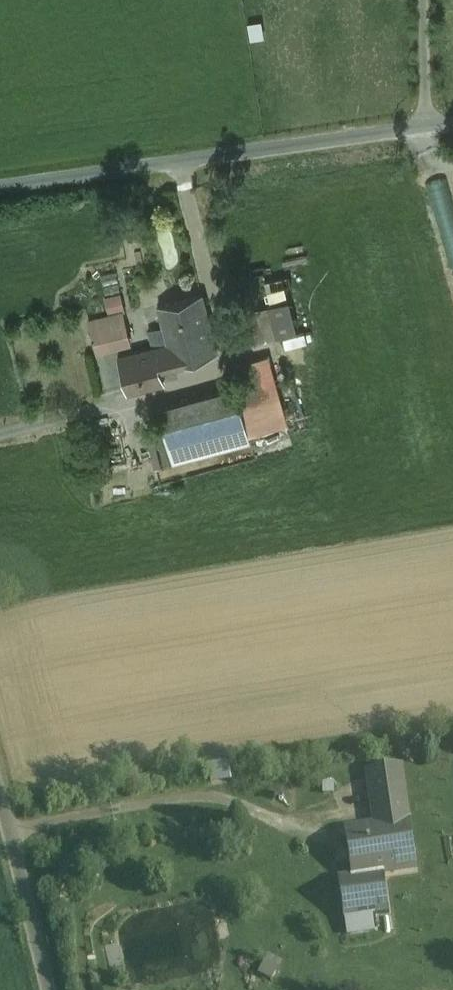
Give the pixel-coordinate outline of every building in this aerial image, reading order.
[(202,294),(160,305),(166,328),(170,344),(175,364),(217,353),(202,294)] [(263,307),(272,338),(303,329),(294,298),(263,307)] [(124,314),(87,322),(93,353),(131,344),(124,314)] [(156,348),(170,344),(166,328),(151,331),(156,348)] [(161,367),(175,364),(170,344),(156,348),(118,358),(128,393),(165,383),(161,367)] [(258,382),(235,389),(244,423),(245,427),(268,421),(258,382)] [(235,389),(159,409),(168,443),(179,440),(244,423),(235,389)] [(244,423),(179,440),(184,460),(250,442),(245,427),(244,423)] [(212,765),(216,784),(236,780),(232,761),(212,765)] [(374,791),(403,787),(401,771),(371,775),(374,791)] [(378,825),(407,821),(403,787),(374,791),(378,825)] [(378,825),(348,829),(355,877),(339,879),(345,919),(373,915),(389,913),(383,876),(415,870),(407,821),(378,825)] [(373,915),(345,919),(348,937),(375,933),(373,915)] [(274,978),(284,962),(273,956),(264,972),(274,978)]
